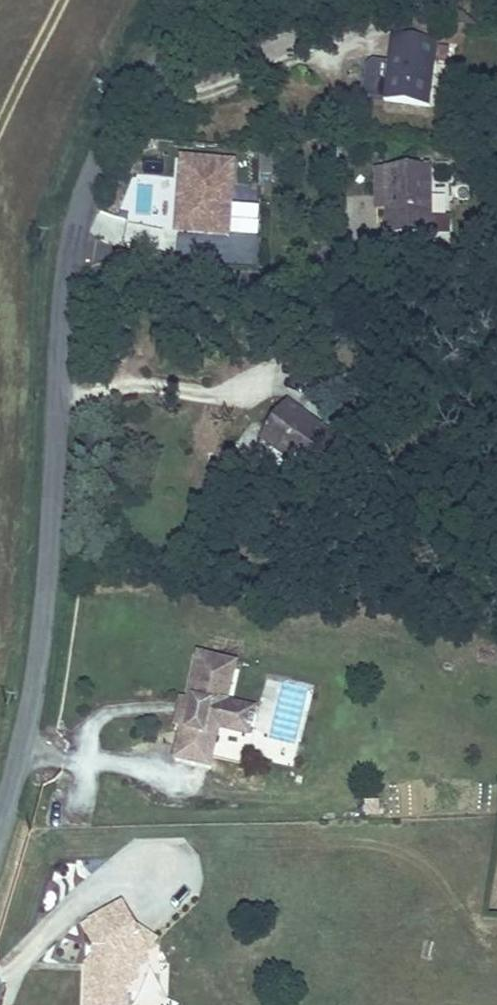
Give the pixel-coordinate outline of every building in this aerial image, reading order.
[(350,81),(344,116),(407,126),(417,69),(371,62),(367,84),(350,81)] [(224,233),(230,195),(223,194),(224,186),(231,187),(235,163),(184,156),(174,226),(224,233)] [(359,178),(383,246),(422,231),(398,163),(359,178)] [(230,195),(231,187),(224,186),(223,194),(230,195)] [(88,237),(121,246),(128,220),(95,211),(88,237)] [(131,241),(170,249),(174,232),(134,224),(131,241)] [(267,449),(313,480),(337,437),(284,403),(264,434),(272,438),(267,449)] [(272,438),(264,434),(259,430),(253,441),(267,449),(272,438)] [(235,665),(199,656),(189,701),(194,703),(188,730),(182,729),(175,760),(209,768),(212,752),(218,727),(248,734),(254,709),(226,702),(235,665)] [(188,730),(194,703),(189,701),(181,700),(175,727),(182,729),(188,730)] [(364,801),(365,818),(380,817),(378,800),(364,801)] [(76,1004),(117,1004),(117,989),(127,989),(127,977),(143,967),(139,959),(143,957),(117,910),(74,935),(86,953),(87,969),(87,986),(76,987),(76,1004)] [(74,970),(76,987),(87,986),(87,969),(74,970)]
